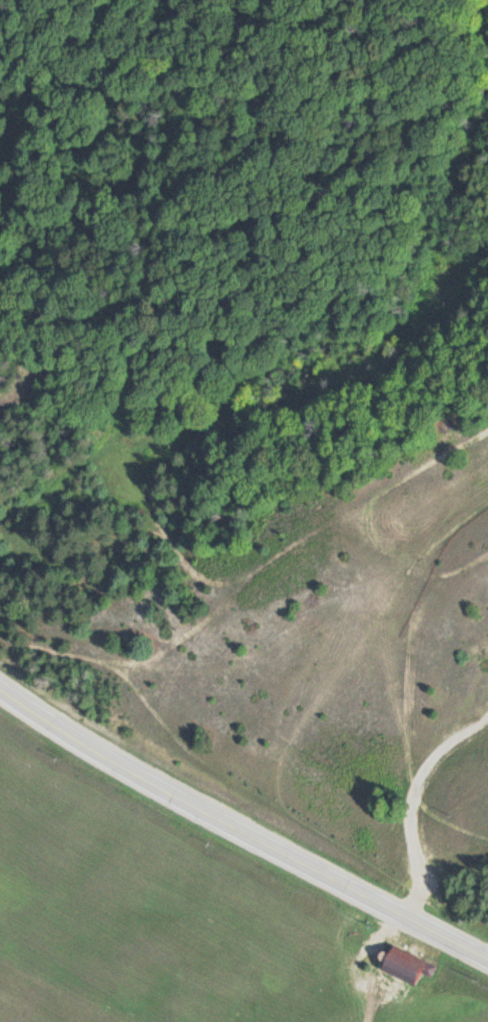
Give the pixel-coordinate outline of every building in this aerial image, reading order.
[(357,986),(370,993),(381,973),(407,987),(421,961),(383,940),(357,986)]
